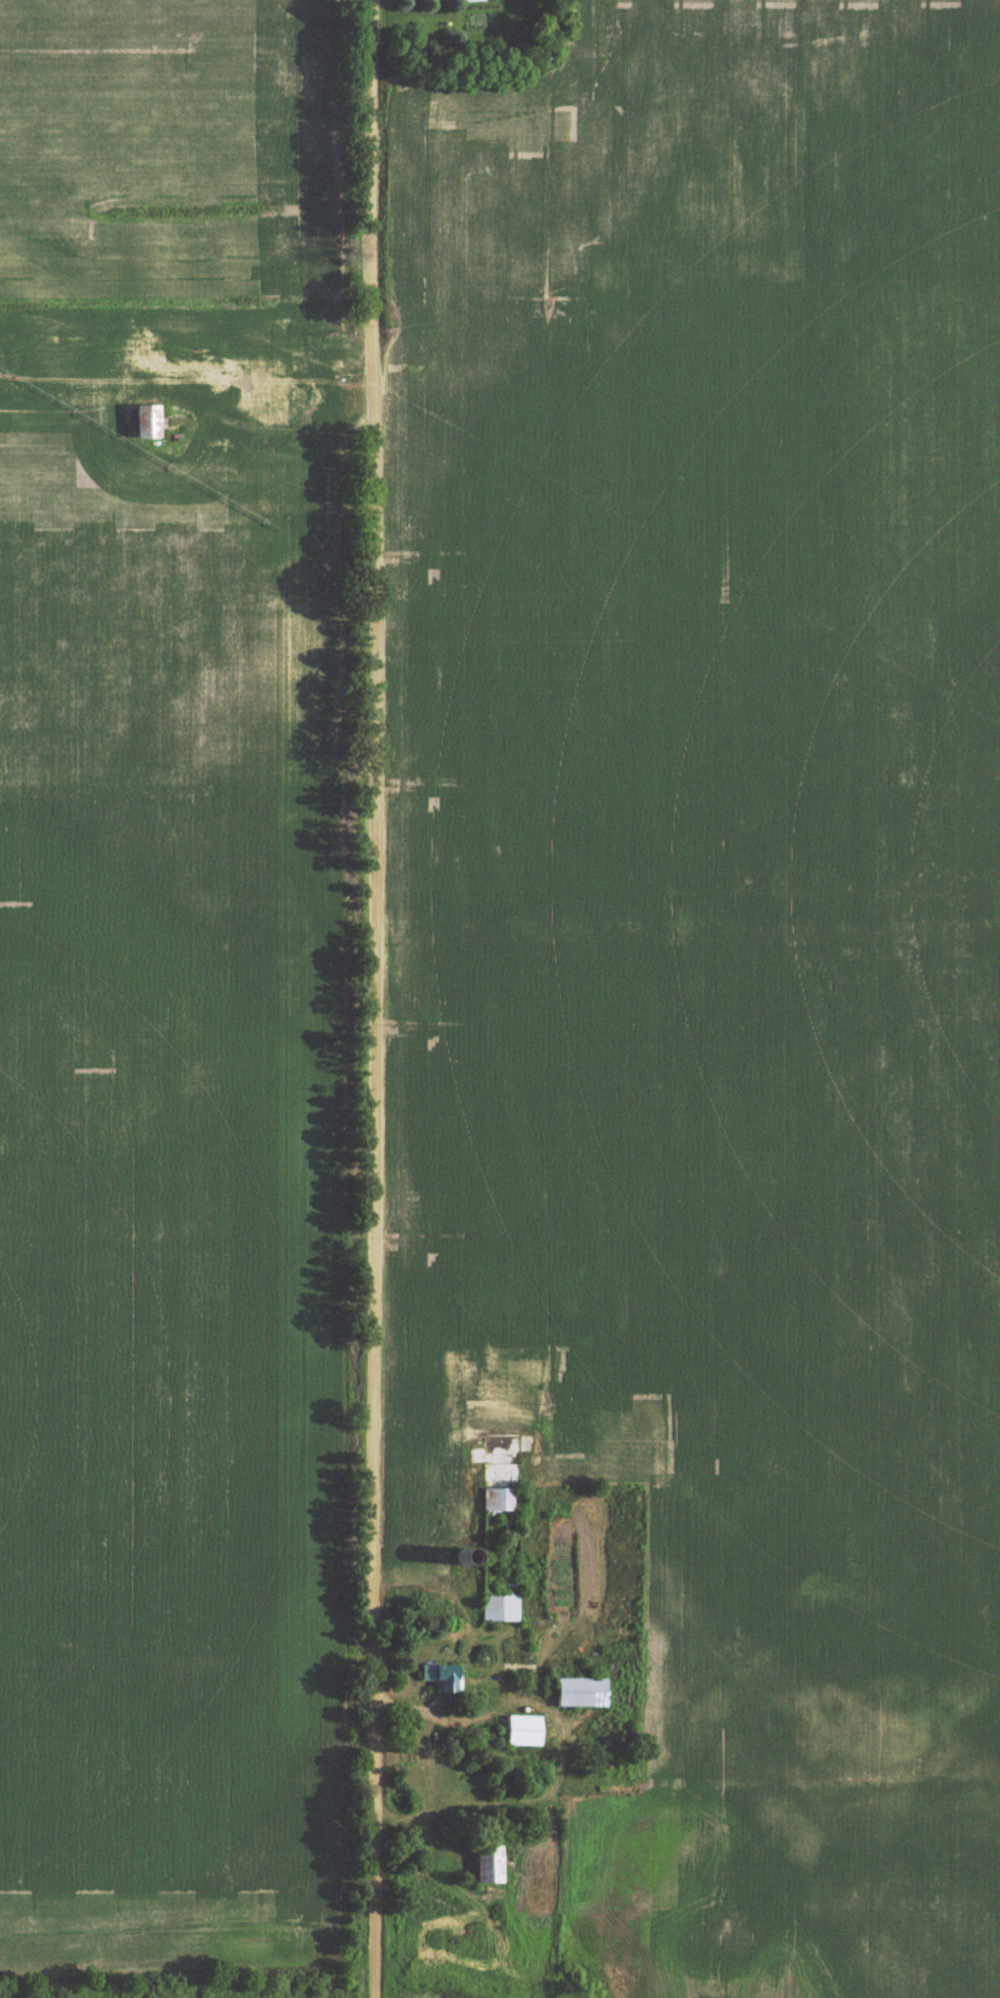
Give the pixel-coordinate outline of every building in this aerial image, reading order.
[(161,406),(137,406),(137,439),(161,439),(161,406)] [(484,1522),(520,1522),(520,1489),(484,1489),(484,1522)] [(518,1584),(504,1584),(504,1579),(491,1579),(491,1588),(483,1588),(483,1621),(518,1621),(518,1584)] [(461,1691),(461,1664),(436,1664),(436,1691),(461,1691)] [(607,1677),(559,1677),(559,1706),(607,1706),(607,1677)] [(541,1745),(541,1715),(508,1715),(508,1745),(541,1745)] [(503,1845),(477,1845),(477,1881),(503,1881),(503,1845)]
